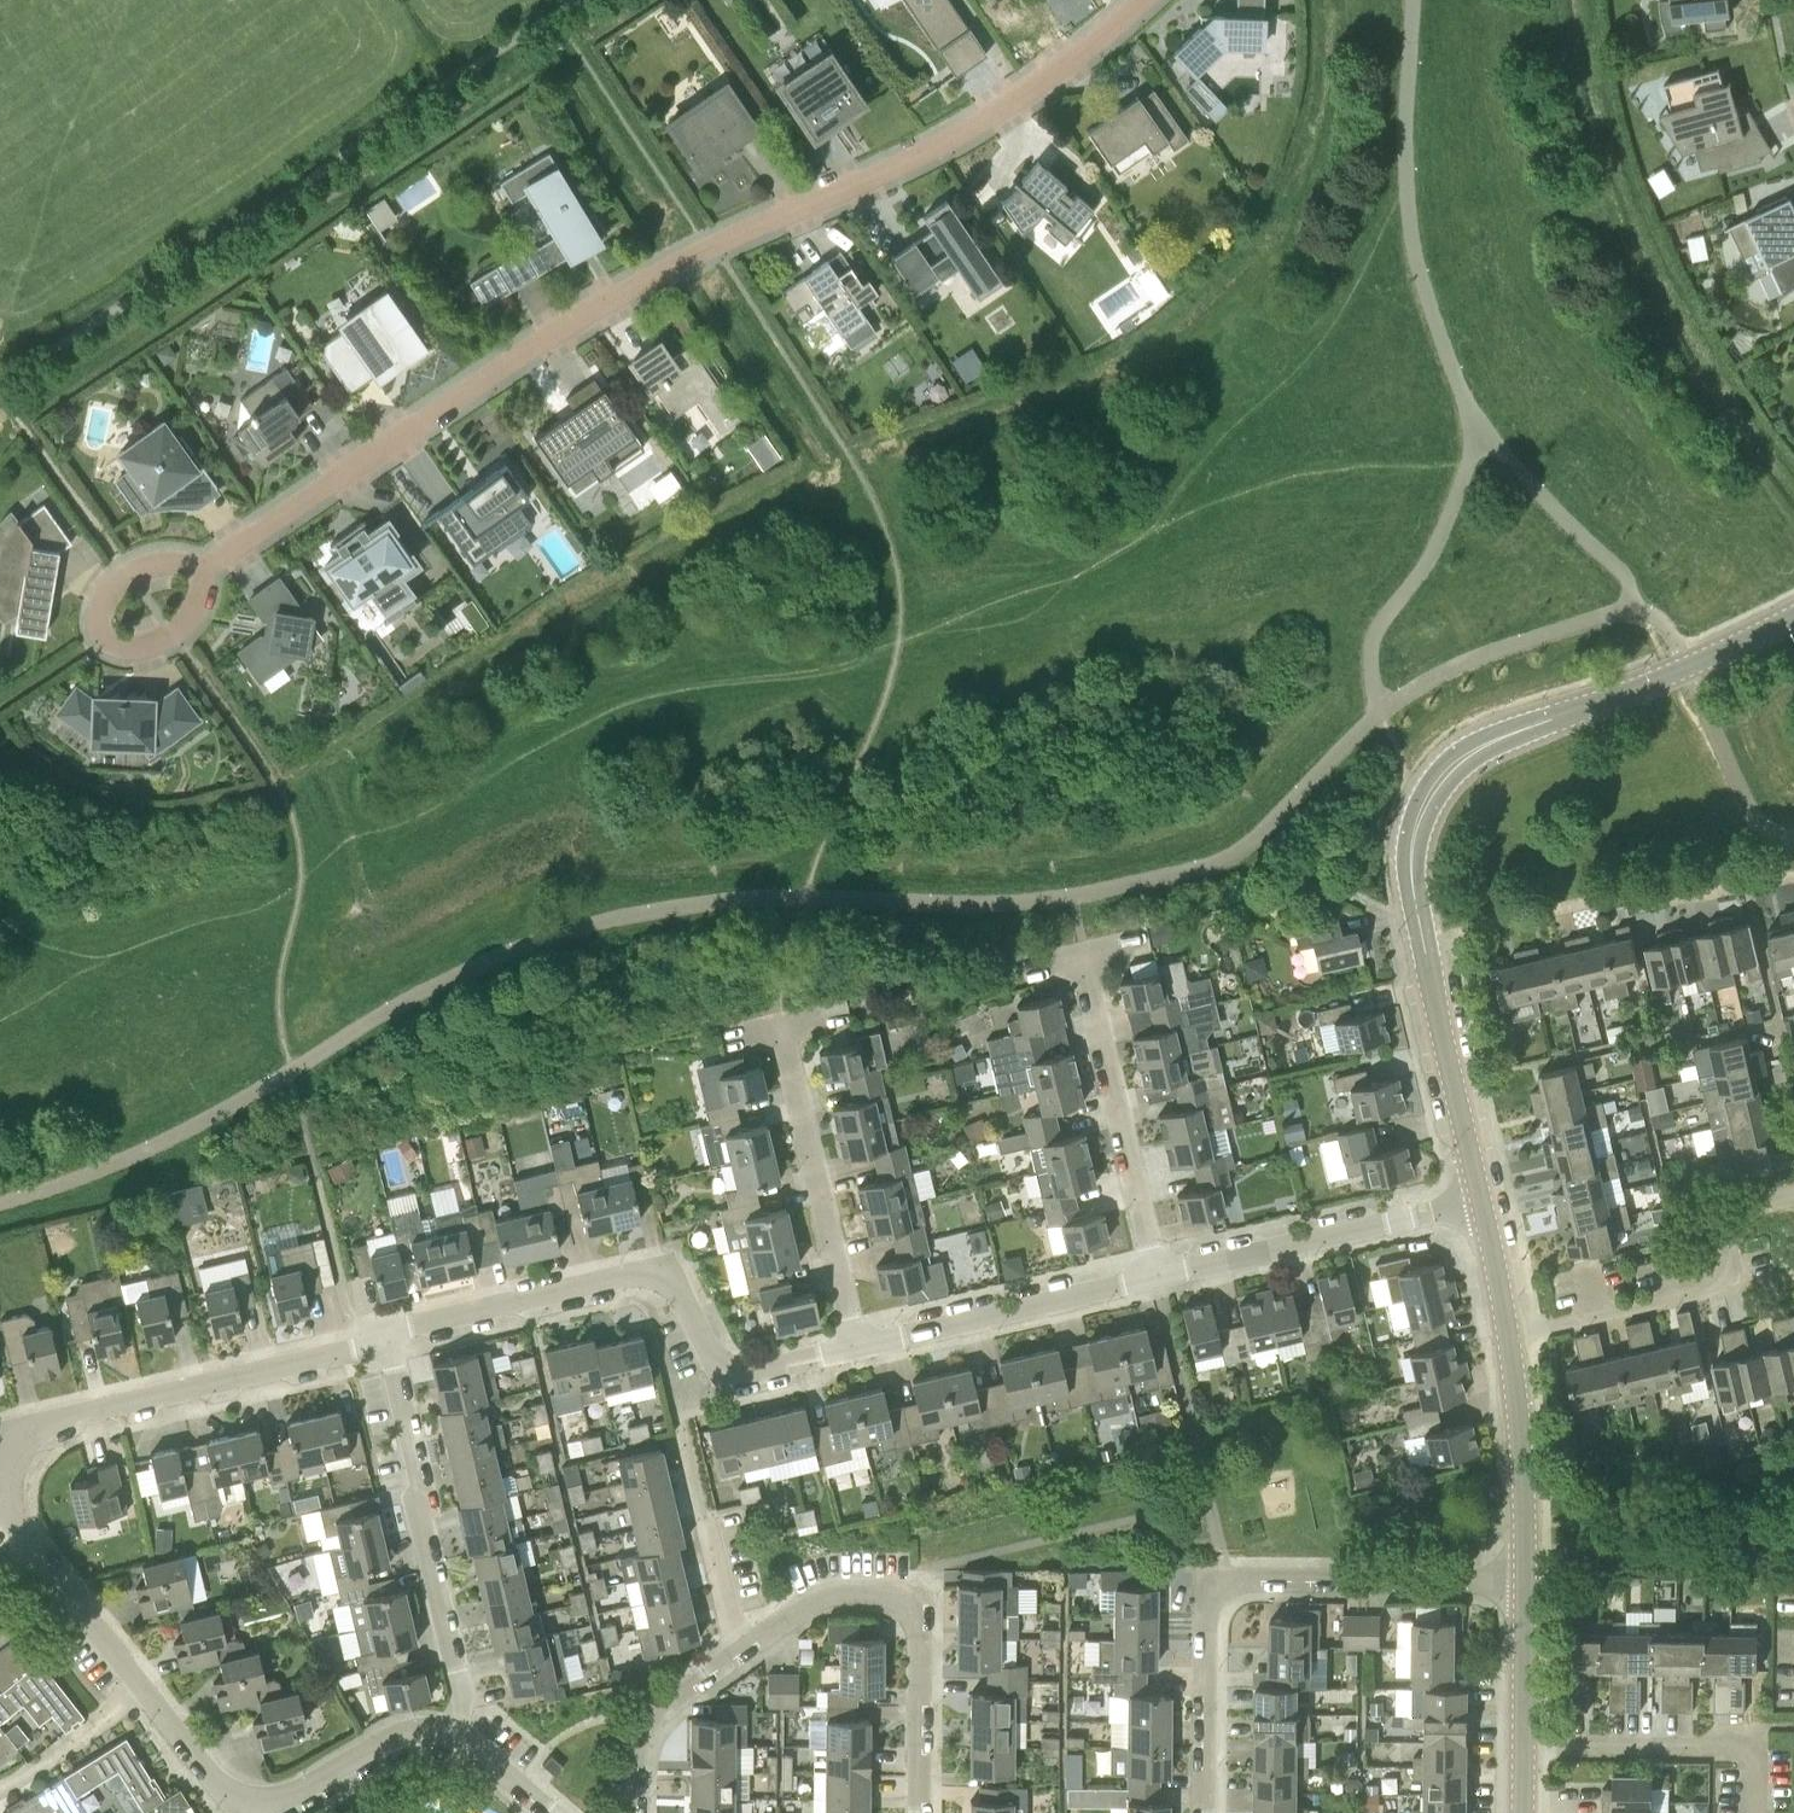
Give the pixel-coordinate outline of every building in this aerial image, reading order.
[(987,53),(950,0),(903,0),(954,74),(918,99),(919,100),(987,53)] [(1264,0),(1237,0),(1236,13),(1240,13),(1239,17),(1200,16),(1200,28),(1174,52),(1194,73),(1224,45),(1263,47),(1263,17),(1260,17),(1260,13),(1264,14),(1264,0)] [(1660,0),(1661,12),(1663,23),(1666,35),(1691,27),(1690,19),(1705,17),(1707,30),(1728,28),(1726,15),(1731,15),(1730,0),(1661,0),(1660,0)] [(813,137),(863,103),(829,53),(779,87),(813,137)] [(1731,110),(1721,75),(1697,82),(1695,75),(1665,84),(1672,112),(1675,111),(1680,129),(1677,129),(1683,152),(1696,148),(1702,170),(1733,161),(1735,167),(1762,160),(1762,155),(1772,149),(1750,110),(1740,113),(1738,107),(1731,110)] [(1200,105),(1213,92),(1198,76),(1185,89),(1200,105)] [(698,167),(756,128),(726,84),(668,123),(698,167)] [(1188,139),(1153,90),(1152,90),(1153,92),(1125,111),(1122,107),(1087,131),(1117,175),(1151,151),(1167,141),(1173,149),(1188,139)] [(534,115),(550,105),(542,91),(525,101),(534,115)] [(586,217),(556,168),(558,167),(549,152),(500,182),(511,202),(529,191),(556,235),(525,254),(538,274),(607,232),(594,212),(586,217)] [(1065,184),(1038,161),(1018,184),(1013,179),(1012,181),(1020,187),(1001,201),(1021,230),(1035,220),(1045,209),(1056,218),(1047,228),(1064,242),(1093,208),(1076,194),(1073,198),(1062,188),(1065,184)] [(1744,192),(1734,194),(1737,211),(1748,208),(1744,192)] [(1787,193),(1758,206),(1760,211),(1725,227),(1725,229),(1730,226),(1744,256),(1762,248),(1783,292),(1778,295),(1779,297),(1793,286),(1793,208),(1787,193)] [(1002,281),(947,200),(923,217),(927,222),(930,220),(935,228),(915,242),(914,241),(891,257),(914,291),(937,275),(930,264),(947,252),(978,297),(1002,281)] [(367,225),(386,254),(397,247),(389,236),(385,238),(379,230),(373,220),(367,225)] [(861,282),(840,252),(781,292),(802,321),(823,307),(841,334),(866,317),(863,312),(876,303),(861,282)] [(484,307),(511,291),(496,266),(469,282),(484,307)] [(421,340),(391,298),(396,294),(395,293),(387,298),(383,293),(314,341),(318,347),(315,349),(316,350),(319,348),(349,391),(346,393),(347,395),(375,375),(379,380),(426,347),(422,342),(427,338),(426,337),(421,340)] [(1119,326),(1123,333),(1136,324),(1131,317),(1119,326)] [(162,362),(175,355),(168,342),(155,350),(162,362)] [(670,359),(666,353),(659,343),(632,362),(650,389),(653,387),(673,417),(676,415),(675,414),(698,398),(719,429),(717,430),(719,432),(740,418),(712,378),(714,377),(704,363),(703,365),(689,345),(670,359)] [(974,353),(955,365),(965,379),(984,366),(974,353)] [(262,464),(297,439),(286,423),(313,405),(286,367),(240,399),(251,413),(249,414),(252,418),(237,428),(240,433),(233,438),(243,453),(251,448),(262,464)] [(602,390),(594,378),(566,398),(574,410),(534,437),(574,495),(643,448),(604,389),(602,390)] [(176,439),(163,422),(119,453),(132,471),(115,483),(134,508),(135,507),(153,502),(171,500),(171,508),(182,508),(193,509),(193,508),(192,508),(192,497),(193,497),(213,483),(216,487),(217,486),(181,436),(176,439)] [(437,513),(473,564),(531,523),(518,504),(529,496),(506,464),(437,513)] [(44,504),(20,522),(14,514),(6,522),(1,531),(0,534),(0,542),(4,543),(1,562),(0,562),(0,603),(2,609),(18,612),(15,630),(45,634),(52,592),(58,552),(71,543),(44,504)] [(369,534),(362,524),(365,521),(364,520),(330,544),(331,546),(334,543),(342,554),(324,566),(352,606),(369,593),(388,620),(384,622),(385,624),(400,613),(403,618),(409,614),(406,609),(421,599),(420,597),(416,600),(397,574),(415,561),(387,522),(369,534)] [(308,647),(321,637),(311,624),(312,617),(306,615),(279,578),(249,599),(263,618),(274,620),(271,637),(260,636),(239,651),(260,680),(300,653),(306,653),(308,647)] [(468,606),(453,610),(459,631),(474,626),(468,606)] [(419,668),(397,683),(402,691),(424,675),(419,668)] [(95,701),(76,687),(57,713),(93,739),(93,742),(150,744),(154,749),(198,718),(177,689),(152,707),(152,700),(95,698),(95,701)] [(1793,911),(1781,914),(1783,925),(1769,928),(1780,976),(1793,973),(1793,971),(1792,963),(1793,962),(1793,915),(1793,911)] [(1720,918),(1732,966),(1745,963),(1749,980),(1763,977),(1751,923),(1735,927),(1732,915),(1720,918)] [(1698,936),(1710,988),(1722,986),(1718,969),(1732,966),(1720,918),(1708,921),(1711,933),(1698,936)] [(1147,925),(1147,926),(1154,944),(1172,938),(1166,921),(1165,919),(1147,925)] [(1341,934),(1337,920),(1295,930),(1298,945),(1312,942),(1319,970),(1362,960),(1355,931),(1341,934)] [(1605,942),(1617,996),(1630,993),(1626,976),(1641,973),(1629,924),(1616,927),(1618,939),(1605,942)] [(1670,930),(1681,977),(1695,974),(1698,991),(1710,988),(1698,936),(1684,939),(1682,927),(1670,930)] [(1681,977),(1670,930),(1658,932),(1661,944),(1646,947),(1658,1001),(1671,998),(1667,980),(1681,977)] [(1577,937),(1588,985),(1600,982),(1604,999),(1617,996),(1605,942),(1592,945),(1589,934),(1577,937)] [(1554,954),(1567,1009),(1579,1006),(1575,988),(1588,985),(1577,937),(1565,940),(1567,951),(1554,954)] [(1526,949),(1538,997),(1550,994),(1554,1012),(1567,1009),(1554,954),(1541,956),(1539,946),(1526,949)] [(1538,997),(1526,949),(1514,951),(1517,962),(1502,965),(1515,1020),(1529,1017),(1525,1000),(1538,997)] [(1119,981),(1125,1008),(1148,1002),(1152,1016),(1199,1005),(1206,1004),(1203,989),(1180,995),(1177,984),(1179,983),(1180,981),(1181,980),(1182,977),(1182,975),(1181,972),(1180,969),(1179,967),(1177,966),(1174,965),(1170,964),(1166,965),(1164,967),(1162,969),(1161,972),(1160,972),(1119,981)] [(1503,976),(1501,966),(1488,969),(1490,979),(1503,976)] [(1015,1049),(1045,1042),(1041,1027),(1064,1022),(1058,996),(1017,1005),(1020,1018),(1007,1021),(1011,1037),(1012,1037),(1015,1049)] [(1353,1016),(1349,1002),(1316,1010),(1320,1024),(1325,1051),(1340,1047),(1340,1048),(1387,1037),(1380,1009),(1353,1016)] [(1182,1025),(1202,1020),(1199,1005),(1152,1016),(1155,1031),(1132,1036),(1138,1062),(1188,1050),(1182,1025)] [(1762,1008),(1746,1011),(1749,1023),(1764,1019),(1762,1008)] [(1555,1013),(1558,1023),(1570,1021),(1567,1010),(1555,1013)] [(1606,1026),(1610,1041),(1628,1037),(1624,1022),(1606,1026)] [(1679,1028),(1664,1031),(1668,1046),(1682,1043),(1679,1028)] [(851,1087),(881,1080),(878,1067),(886,1065),(879,1031),(859,1036),(860,1042),(819,1052),(825,1078),(848,1073),(851,1087)] [(1659,1034),(1645,1037),(1648,1051),(1662,1048),(1659,1034)] [(1718,1071),(1765,1061),(1762,1049),(1751,1051),(1748,1036),(1694,1049),(1697,1062),(1715,1057),(1718,1071)] [(947,1045),(954,1061),(970,1054),(964,1038),(947,1045)] [(1015,1091),(1036,1086),(1077,1076),(1071,1051),(1048,1056),(1045,1042),(1015,1049),(993,1054),(996,1068),(1009,1065),(1015,1091)] [(1199,1048),(1188,1050),(1138,1062),(1144,1088),(1167,1082),(1170,1096),(1178,1095),(1207,1088),(1225,1084),(1222,1069),(1205,1074),(1199,1048)] [(718,1075),(745,1069),(742,1055),(715,1061),(718,1075)] [(552,1057),(534,1061),(536,1070),(554,1066),(552,1057)] [(952,1065),(956,1082),(976,1077),(972,1060),(952,1065)] [(1533,1091),(1536,1102),(1583,1091),(1580,1078),(1596,1074),(1593,1061),(1541,1074),(1544,1088),(1533,1091)] [(1706,1101),(1759,1089),(1756,1075),(1767,1072),(1765,1061),(1718,1071),(1721,1085),(1703,1090),(1706,1101)] [(706,1108),(709,1123),(739,1115),(735,1101),(767,1094),(760,1066),(718,1075),(725,1103),(706,1108)] [(1368,1083),(1365,1069),(1332,1077),(1335,1091),(1349,1088),(1356,1115),(1403,1104),(1396,1076),(1368,1083)] [(1027,1130),(1057,1123),(1054,1109),(1083,1102),(1077,1076),(1036,1086),(1042,1111),(1024,1116),(1027,1130)] [(879,1123),(879,1122),(873,1098),(884,1095),(881,1080),(851,1087),(855,1102),(832,1107),(838,1133),(879,1123)] [(1205,1131),(1221,1127),(1215,1101),(1210,1101),(1207,1088),(1178,1095),(1181,1109),(1158,1115),(1164,1140),(1205,1131)] [(1730,1122),(1777,1111),(1774,1100),(1763,1102),(1759,1089),(1706,1101),(1708,1113),(1727,1108),(1730,1122)] [(1583,1091),(1536,1102),(1539,1114),(1549,1111),(1553,1125),(1605,1113),(1603,1101),(1586,1105),(1583,1091)] [(1280,1118),(1300,1113),(1296,1097),(1276,1101),(1280,1118)] [(1615,1098),(1603,1101),(1605,1112),(1618,1109),(1615,1098)] [(1644,1118),(1641,1104),(1629,1107),(1632,1121),(1644,1118)] [(1676,1123),(1673,1109),(1653,1113),(1657,1128),(1676,1123)] [(1718,1151),(1771,1140),(1768,1126),(1779,1123),(1777,1111),(1730,1122),(1733,1135),(1715,1139),(1718,1151)] [(1605,1113),(1553,1125),(1556,1139),(1545,1142),(1547,1153),(1595,1142),(1592,1128),(1608,1125),(1605,1113)] [(1366,1114),(1356,1117),(1359,1126),(1368,1124),(1366,1114)] [(719,1164),(731,1162),(773,1152),(766,1124),(742,1130),(739,1115),(709,1123),(719,1164)] [(877,1166),(907,1159),(903,1144),(899,1145),(893,1119),(879,1122),(879,1123),(838,1133),(844,1158),(874,1151),(877,1166)] [(985,1138),(975,1119),(963,1125),(972,1145),(985,1138)] [(1036,1171),(1089,1158),(1083,1132),(1060,1137),(1057,1123),(1027,1130),(997,1137),(1000,1151),(1029,1145),(1036,1171)] [(1377,1151),(1371,1125),(1337,1133),(1347,1175),(1362,1171),(1365,1184),(1412,1173),(1405,1144),(1377,1151)] [(1205,1131),(1164,1140),(1170,1166),(1193,1161),(1196,1175),(1226,1168),(1234,1166),(1231,1151),(1211,1156),(1205,1131)] [(485,1153),(481,1134),(465,1137),(469,1156),(485,1153)] [(417,1153),(407,1138),(405,1136),(400,1140),(396,1142),(408,1159),(417,1153)] [(613,1226),(603,1184),(598,1158),(585,1161),(576,1164),(569,1136),(549,1141),(556,1168),(559,1182),(565,1212),(580,1208),(586,1232),(613,1226)] [(1771,1140),(1718,1151),(1720,1164),(1738,1159),(1742,1175),(1789,1164),(1786,1151),(1774,1153),(1771,1140)] [(1595,1142),(1547,1153),(1550,1165),(1561,1162),(1564,1176),(1617,1164),(1614,1152),(1598,1156),(1595,1142)] [(773,1152),(731,1162),(738,1188),(725,1192),(729,1206),(729,1207),(758,1199),(755,1185),(779,1179),(773,1152)] [(350,1156),(328,1167),(335,1181),(357,1170),(350,1156)] [(1638,1160),(1641,1174),(1654,1171),(1651,1157),(1638,1160)] [(1046,1210),(1076,1204),(1072,1189),(1095,1184),(1089,1158),(1036,1171),(1035,1171),(1041,1196),(1043,1196),(1046,1210)] [(864,1211),(919,1198),(913,1173),(910,1174),(907,1159),(877,1166),(881,1180),(858,1185),(864,1211)] [(630,1178),(603,1184),(613,1226),(641,1219),(636,1195),(650,1192),(643,1162),(628,1166),(630,1178)] [(1617,1164),(1564,1176),(1568,1190),(1557,1193),(1560,1204),(1607,1193),(1603,1180),(1620,1176),(1617,1164)] [(304,1179),(301,1166),(287,1169),(289,1177),(295,1181),(304,1179)] [(1226,1168),(1196,1175),(1200,1189),(1177,1195),(1183,1221),(1224,1211),(1218,1185),(1229,1183),(1226,1168)] [(1646,1184),(1648,1191),(1659,1189),(1657,1181),(1646,1184)] [(565,1212),(559,1182),(544,1186),(546,1195),(538,1197),(536,1201),(538,1210),(522,1214),(532,1255),(559,1249),(551,1215),(565,1212)] [(179,1215),(203,1209),(199,1193),(175,1198),(179,1215)] [(1607,1193),(1560,1204),(1562,1216),(1573,1213),(1576,1227),(1629,1214),(1626,1203),(1610,1207),(1607,1193)] [(896,1246),(925,1239),(922,1224),(924,1224),(919,1198),(864,1211),(870,1237),(892,1231),(896,1246)] [(1007,1214),(1000,1198),(981,1205),(987,1221),(1007,1214)] [(729,1207),(729,1206),(720,1208),(723,1223),(744,1218),(751,1245),(792,1236),(786,1208),(762,1214),(758,1199),(729,1207)] [(438,1233),(448,1275),(476,1268),(470,1244),(484,1241),(477,1211),(475,1201),(460,1208),(434,1214),(438,1233)] [(1076,1204),(1046,1210),(1050,1225),(1046,1226),(1052,1252),(1067,1248),(1108,1239),(1102,1212),(1079,1218),(1076,1204)] [(1665,1206),(1652,1209),(1656,1222),(1668,1220),(1665,1206)] [(477,1211),(484,1241),(499,1238),(504,1262),(532,1255),(522,1214),(495,1220),(492,1208),(477,1211)] [(400,1261),(401,1260),(415,1257),(420,1281),(448,1275),(438,1233),(434,1214),(420,1216),(419,1211),(414,1209),(390,1214),(394,1230),(400,1261)] [(1030,1226),(1042,1223),(1039,1213),(1028,1215),(1030,1226)] [(1629,1214),(1576,1227),(1579,1240),(1568,1243),(1571,1256),(1618,1245),(1615,1230),(1632,1226),(1629,1214)] [(967,1231),(972,1251),(988,1247),(983,1228),(967,1231)] [(58,1229),(45,1243),(59,1256),(72,1243),(58,1229)] [(408,1289),(401,1260),(400,1261),(394,1230),(366,1237),(367,1242),(352,1246),(359,1275),(374,1272),(380,1296),(408,1289)] [(792,1236),(751,1245),(739,1248),(749,1290),(758,1288),(778,1284),(775,1269),(799,1263),(792,1236)] [(931,1263),(925,1239),(896,1246),(899,1260),(876,1265),(883,1292),(906,1286),(909,1302),(908,1302),(908,1304),(949,1294),(949,1293),(948,1293),(940,1261),(931,1263)] [(322,1289),(312,1246),(280,1253),(279,1247),(264,1251),(270,1274),(281,1319),(310,1312),(305,1293),(322,1289)] [(1399,1299),(1455,1286),(1453,1278),(1444,1280),(1440,1262),(1412,1269),(1408,1255),(1376,1263),(1379,1276),(1393,1273),(1399,1299)] [(147,1343),(175,1337),(171,1317),(188,1313),(178,1270),(146,1277),(150,1295),(136,1298),(147,1343)] [(1323,1305),(1310,1308),(1320,1355),(1334,1352),(1331,1338),(1327,1324),(1356,1317),(1345,1270),(1316,1277),(1323,1305)] [(215,1335),(243,1328),(239,1308),(256,1304),(248,1271),(230,1275),(232,1283),(204,1290),(215,1335)] [(1375,1278),(1382,1302),(1395,1299),(1389,1274),(1375,1278)] [(789,1281),(778,1284),(758,1288),(760,1299),(762,1305),(769,1304),(775,1331),(777,1337),(803,1331),(802,1325),(820,1321),(813,1292),(793,1297),(789,1281)] [(1408,1339),(1447,1330),(1444,1317),(1452,1315),(1448,1296),(1456,1294),(1455,1286),(1399,1299),(1408,1339)] [(760,1299),(758,1288),(749,1290),(751,1301),(760,1299)] [(1320,1355),(1310,1308),(1296,1311),(1292,1292),(1274,1297),(1272,1288),(1263,1290),(1275,1341),(1302,1335),(1307,1358),(1320,1355)] [(1275,1341),(1263,1290),(1256,1292),(1258,1300),(1240,1305),(1244,1323),(1230,1327),(1238,1360),(1252,1356),(1249,1347),(1275,1341)] [(87,1310),(83,1294),(66,1298),(76,1340),(93,1336),(97,1355),(126,1348),(115,1303),(87,1310)] [(1238,1360),(1230,1327),(1217,1330),(1210,1302),(1182,1308),(1193,1355),(1222,1349),(1225,1363),(1238,1360)] [(1670,1344),(1682,1391),(1694,1389),(1692,1378),(1706,1375),(1691,1310),(1677,1313),(1684,1341),(1670,1344)] [(36,1329),(34,1318),(25,1313),(1,1319),(11,1362),(28,1358),(32,1378),(61,1371),(51,1326),(36,1329)] [(1793,1364),(1793,1315),(1784,1317),(1793,1364)] [(1775,1399),(1787,1396),(1784,1385),(1793,1382),(1793,1364),(1784,1317),(1772,1320),(1779,1348),(1765,1351),(1775,1399)] [(1639,1322),(1654,1387),(1667,1384),(1669,1394),(1682,1391),(1670,1344),(1657,1347),(1650,1319),(1639,1322)] [(1620,1356),(1631,1404),(1643,1401),(1641,1390),(1654,1387),(1639,1322),(1627,1325),(1634,1352),(1620,1356)] [(1144,1326),(1116,1333),(1127,1378),(1141,1374),(1144,1388),(1174,1381),(1166,1352),(1151,1355),(1144,1326)] [(1733,1329),(1747,1393),(1760,1390),(1763,1401),(1775,1399),(1765,1351),(1751,1354),(1745,1326),(1733,1329)] [(1747,1393),(1733,1329),(1721,1332),(1728,1360),(1713,1364),(1724,1411),(1737,1408),(1734,1396),(1747,1393)] [(1411,1381),(1466,1367),(1464,1359),(1456,1361),(1452,1343),(1450,1343),(1447,1330),(1408,1339),(1411,1352),(1405,1354),(1411,1381)] [(1588,1334),(1603,1399),(1617,1396),(1619,1406),(1631,1404),(1620,1356),(1606,1359),(1599,1331),(1588,1334)] [(1127,1378),(1116,1333),(1088,1339),(1093,1360),(1077,1364),(1086,1402),(1090,1401),(1094,1417),(1129,1409),(1125,1393),(1130,1391),(1127,1378)] [(1603,1399),(1588,1334),(1576,1336),(1583,1365),(1569,1368),(1580,1415),(1592,1413),(1590,1402),(1603,1399)] [(618,1341),(628,1383),(652,1378),(642,1335),(618,1341)] [(593,1339),(603,1381),(605,1389),(628,1383),(618,1341),(595,1346),(594,1338),(593,1339)] [(569,1344),(583,1402),(606,1397),(603,1381),(593,1339),(569,1344)] [(584,1407),(583,1402),(569,1344),(545,1350),(555,1392),(550,1393),(555,1413),(584,1407)] [(1086,1402),(1077,1364),(1061,1368),(1056,1347),(1028,1353),(1039,1398),(1053,1395),(1057,1409),(1086,1402)] [(432,1362),(438,1387),(481,1376),(495,1373),(489,1348),(475,1352),(432,1362)] [(1039,1398),(1028,1353),(1000,1360),(1005,1381),(989,1384),(998,1422),(1027,1415),(1024,1402),(1039,1398)] [(521,1367),(536,1364),(534,1354),(511,1359),(513,1369),(521,1367)] [(536,1364),(521,1367),(523,1377),(538,1374),(536,1364)] [(998,1422),(989,1384),(973,1388),(968,1367),(941,1374),(951,1419),(966,1415),(969,1429),(998,1422)] [(1406,1424),(1439,1416),(1436,1402),(1464,1396),(1460,1377),(1468,1376),(1466,1367),(1411,1381),(1417,1407),(1403,1410),(1406,1424)] [(951,1419),(941,1374),(913,1380),(917,1401),(902,1405),(911,1443),(940,1436),(937,1422),(951,1419)] [(481,1376),(438,1387),(443,1409),(482,1400),(486,1399),(481,1376)] [(1331,1400),(1349,1395),(1347,1385),(1335,1378),(1325,1380),(1331,1400)] [(911,1443),(902,1405),(886,1409),(881,1388),(853,1394),(864,1439),(879,1436),(882,1450),(911,1443)] [(864,1439),(853,1394),(825,1401),(830,1422),(814,1425),(823,1463),(852,1457),(849,1443),(864,1439)] [(482,1400),(443,1409),(439,1410),(445,1435),(488,1424),(482,1400)] [(532,1414),(547,1411),(544,1401),(529,1404),(532,1414)] [(520,1413),(526,1415),(530,1411),(529,1405),(524,1403),(519,1407),(520,1413)] [(805,1406),(780,1412),(790,1454),(815,1449),(805,1406)] [(313,1415),(323,1457),(349,1451),(352,1463),(366,1460),(359,1430),(345,1433),(340,1409),(313,1415)] [(547,1411),(532,1414),(534,1424),(549,1421),(547,1411)] [(790,1454),(780,1412),(757,1417),(767,1460),(790,1454)] [(278,1448),(285,1479),(300,1475),(297,1463),(323,1457),(313,1415),(286,1421),(292,1445),(278,1448)] [(1442,1429),(1439,1416),(1406,1424),(1409,1437),(1404,1438),(1411,1467),(1430,1462),(1477,1451),(1470,1423),(1442,1429)] [(767,1460),(757,1417),(733,1423),(743,1465),(767,1460)] [(666,1419),(652,1422),(655,1434),(669,1430),(666,1419)] [(500,1421),(488,1424),(445,1435),(450,1458),(493,1448),(506,1445),(500,1421)] [(1692,1424),(1695,1438),(1710,1435),(1706,1421),(1692,1424)] [(647,1422),(637,1424),(641,1439),(651,1437),(647,1422)] [(1691,1439),(1687,1422),(1676,1424),(1680,1442),(1691,1439)] [(743,1465),(733,1423),(709,1428),(719,1471),(743,1465)] [(641,1439),(637,1424),(627,1427),(631,1442),(641,1439)] [(232,1434),(242,1477),(268,1470),(271,1482),(285,1479),(278,1448),(264,1452),(259,1428),(232,1434)] [(600,1433),(590,1435),(594,1451),(604,1448),(600,1433)] [(197,1468),(208,1517),(218,1515),(218,1514),(222,1506),(219,1495),(216,1483),(242,1477),(232,1434),(205,1440),(211,1464),(197,1468)] [(594,1451),(590,1435),(580,1438),(584,1453),(594,1451)] [(584,1453),(580,1438),(566,1441),(569,1456),(584,1453)] [(1731,1458),(1747,1454),(1743,1441),(1728,1445),(1731,1458)] [(194,1519),(208,1517),(197,1468),(183,1471),(178,1447),(150,1453),(160,1496),(187,1490),(190,1501),(194,1519)] [(618,1457),(624,1482),(666,1471),(661,1447),(618,1457)] [(493,1448),(450,1458),(456,1482),(499,1471),(493,1448)] [(538,1462),(553,1459),(550,1449),(535,1453),(538,1462)] [(555,1469),(553,1459),(538,1462),(540,1472),(555,1469)] [(80,1523),(127,1512),(115,1462),(87,1468),(90,1479),(71,1484),(80,1523)] [(1027,1463),(1012,1466),(1016,1480),(1031,1476),(1027,1463)] [(1369,1466),(1351,1470),(1355,1487),(1373,1483),(1369,1466)] [(511,1474),(500,1476),(499,1471),(456,1482),(461,1504),(500,1495),(504,1494),(518,1491),(515,1476),(511,1474)] [(666,1471),(624,1482),(629,1505),(672,1495),(666,1471)] [(285,1479),(271,1482),(272,1487),(287,1484),(285,1479)] [(569,1495),(584,1491),(581,1481),(566,1484),(569,1495)] [(748,1486),(752,1501),(762,1498),(758,1483),(748,1486)] [(281,1501),(289,1499),(287,1485),(278,1486),(281,1501)] [(752,1501),(748,1486),(738,1488),(742,1503),(752,1501)] [(584,1491),(569,1495),(571,1505),(586,1501),(584,1491)] [(500,1495),(461,1504),(457,1505),(463,1529),(506,1519),(500,1495)] [(549,1509),(564,1506),(562,1496),(561,1495),(546,1498),(547,1500),(549,1509)] [(672,1495),(629,1505),(635,1529),(678,1518),(672,1495)] [(308,1509),(306,1502),(300,1497),(291,1499),(294,1513),(308,1509)] [(875,1499),(862,1502),(865,1515),(878,1512),(875,1499)] [(279,1504),(281,1516),(291,1513),(288,1501),(279,1504)] [(341,1545),(383,1536),(377,1509),(353,1515),(350,1501),(319,1508),(326,1535),(319,1536),(322,1549),(341,1544),(341,1545)] [(566,1515),(564,1506),(549,1509),(551,1519),(566,1515)] [(1592,1520),(1592,1506),(1575,1506),(1574,1520),(1592,1520)] [(803,1509),(808,1532),(818,1529),(813,1507),(803,1509)] [(808,1532),(803,1509),(793,1512),(797,1527),(798,1534),(808,1532)] [(520,1516),(506,1519),(463,1529),(469,1553),(473,1552),(516,1542),(526,1540),(520,1516)] [(678,1518),(635,1529),(641,1553),(676,1544),(683,1543),(678,1518)] [(580,1542),(595,1538),(593,1528),(578,1532),(580,1542)] [(383,1536),(341,1545),(348,1572),(335,1574),(339,1589),(369,1582),(365,1568),(390,1562),(383,1536)] [(597,1548),(595,1538),(580,1542),(582,1552),(597,1548)] [(171,1553),(171,1541),(155,1541),(155,1553),(171,1553)] [(259,1542),(252,1547),(258,1556),(265,1552),(259,1542)] [(516,1542),(473,1552),(478,1575),(521,1565),(516,1542)] [(560,1556),(575,1553),(573,1543),(558,1546),(560,1556)] [(676,1544),(641,1553),(634,1555),(639,1577),(682,1567),(676,1544)] [(196,1616),(193,1602),(187,1578),(201,1574),(195,1551),(181,1555),(142,1565),(147,1584),(136,1587),(143,1615),(179,1606),(182,1619),(196,1616)] [(575,1553),(560,1556),(562,1566),(577,1563),(575,1553)] [(521,1565),(478,1575),(484,1599),(526,1589),(521,1565)] [(682,1567),(639,1577),(645,1601),(687,1591),(682,1567)] [(957,1583),(957,1611),(1016,1611),(1016,1584),(1010,1584),(1010,1569),(963,1569),(963,1583),(957,1583)] [(1114,1612),(1155,1612),(1155,1585),(1132,1585),(1132,1571),(1100,1571),(1100,1586),(1099,1612),(1114,1612)] [(591,1589),(606,1585),(604,1575),(589,1579),(591,1589)] [(369,1582),(339,1589),(342,1603),(348,1602),(354,1628),(411,1615),(405,1588),(372,1596),(369,1582)] [(608,1595),(606,1585),(591,1589),(593,1598),(608,1595)] [(526,1589),(484,1599),(489,1622),(532,1612),(526,1589)] [(571,1603),(586,1600),(584,1590),(569,1593),(571,1603)] [(687,1591),(645,1601),(630,1604),(636,1628),(693,1614),(687,1591)] [(310,1599),(293,1602),(296,1617),(313,1614),(310,1599)] [(586,1600),(571,1603),(574,1613),(589,1610),(586,1600)] [(1059,1610),(1059,1601),(1043,1601),(1043,1610),(1059,1610)] [(1271,1619),(1270,1646),(1311,1646),(1319,1646),(1319,1608),(1297,1608),(1297,1619),(1271,1619)] [(181,1670),(220,1660),(247,1654),(245,1641),(234,1638),(227,1640),(220,1611),(196,1616),(182,1619),(180,1620),(185,1639),(174,1642),(181,1670)] [(539,1611),(532,1612),(489,1622),(495,1647),(502,1645),(545,1635),(539,1611)] [(1016,1611),(957,1611),(957,1637),(998,1637),(1016,1637),(1016,1611)] [(1114,1640),(1155,1640),(1155,1612),(1114,1612),(1114,1640)] [(1359,1648),(1359,1613),(1345,1613),(1344,1648),(1359,1648)] [(1367,1613),(1366,1648),(1380,1649),(1381,1614),(1367,1613)] [(693,1614),(636,1628),(643,1657),(658,1654),(657,1648),(699,1638),(693,1614)] [(411,1615),(354,1628),(360,1654),(354,1655),(358,1670),(366,1668),(397,1661),(393,1647),(417,1641),(411,1615)] [(1414,1620),(1413,1647),(1454,1647),(1455,1620),(1414,1620)] [(1586,1670),(1599,1670),(1601,1620),(1589,1620),(1589,1632),(1573,1632),(1573,1709),(1588,1710),(1589,1678),(1586,1678),(1586,1670)] [(1601,1620),(1599,1670),(1613,1670),(1613,1679),(1610,1679),(1609,1710),(1626,1710),(1627,1632),(1613,1632),(1613,1621),(1601,1620)] [(1627,1632),(1626,1710),(1640,1710),(1641,1679),(1638,1679),(1638,1670),(1652,1670),(1653,1621),(1641,1620),(1641,1633),(1627,1632)] [(1653,1621),(1652,1670),(1666,1670),(1666,1679),(1662,1679),(1662,1710),(1678,1710),(1680,1633),(1680,1621),(1653,1621)] [(1680,1633),(1678,1710),(1693,1710),(1694,1679),(1690,1679),(1690,1670),(1704,1670),(1706,1621),(1694,1621),(1694,1633),(1680,1633)] [(1706,1621),(1704,1670),(1718,1671),(1718,1679),(1715,1679),(1714,1710),(1730,1711),(1731,1633),(1718,1633),(1718,1621),(1706,1621)] [(1731,1633),(1730,1711),(1745,1711),(1746,1680),(1743,1680),(1743,1671),(1758,1671),(1759,1621),(1745,1621),(1745,1633),(1731,1633)] [(602,1636),(617,1632),(615,1622),(600,1626),(602,1636)] [(839,1664),(882,1664),(882,1637),(858,1637),(858,1623),(827,1622),(827,1638),(840,1638),(839,1664)] [(1043,1628),(1043,1637),(1059,1638),(1059,1628),(1043,1628)] [(1084,1638),(1084,1628),(1067,1628),(1067,1638),(1084,1638)] [(545,1635),(502,1645),(507,1668),(563,1654),(558,1632),(545,1635)] [(617,1632),(602,1636),(605,1646),(620,1642),(617,1632)] [(29,1669),(41,1660),(21,1635),(10,1644),(29,1669)] [(582,1650),(597,1647),(595,1637),(580,1640),(582,1650)] [(998,1637),(957,1637),(957,1664),(987,1664),(986,1678),(1027,1679),(1027,1665),(998,1664),(998,1637)] [(1059,1638),(1043,1637),(1043,1647),(1059,1647),(1059,1638)] [(1114,1679),(1145,1679),(1145,1666),(1155,1666),(1155,1640),(1114,1640),(1098,1639),(1098,1664),(1092,1665),(1091,1679),(1114,1679)] [(10,1644),(0,1651),(0,1655),(18,1678),(29,1669),(10,1644)] [(1311,1646),(1270,1646),(1270,1673),(1278,1673),(1278,1686),(1298,1687),(1310,1687),(1310,1673),(1311,1673),(1311,1646)] [(600,1657),(597,1647),(582,1650),(585,1660),(600,1657)] [(1454,1647),(1413,1647),(1413,1674),(1415,1674),(1414,1688),(1427,1688),(1447,1687),(1447,1674),(1454,1674),(1454,1647)] [(800,1662),(812,1662),(812,1648),(799,1648),(800,1662)] [(260,1651),(247,1654),(220,1660),(225,1679),(214,1682),(220,1709),(260,1700),(282,1695),(279,1681),(273,1677),(266,1679),(260,1651)] [(1358,1672),(1358,1653),(1348,1653),(1347,1672),(1358,1672)] [(563,1654),(507,1668),(513,1692),(556,1682),(569,1679),(563,1654)] [(0,1655),(0,1679),(6,1687),(18,1678),(0,1655)] [(341,1668),(333,1655),(322,1662),(330,1675),(341,1668)] [(36,1693),(66,1731),(73,1725),(75,1728),(81,1723),(79,1721),(85,1716),(55,1678),(52,1674),(41,1660),(29,1669),(18,1678),(6,1687),(0,1692),(0,1722),(36,1693)] [(397,1661),(366,1668),(372,1694),(385,1692),(388,1706),(431,1696),(424,1669),(400,1675),(397,1661)] [(826,1704),(857,1705),(857,1691),(882,1691),(882,1664),(839,1664),(839,1690),(826,1690),(826,1704)] [(614,1685),(626,1682),(622,1667),(610,1669),(614,1685)] [(767,1704),(782,1704),(783,1673),(767,1673),(767,1704)] [(783,1673),(782,1704),(798,1704),(798,1673),(783,1673)] [(346,1686),(343,1674),(335,1676),(338,1688),(346,1686)] [(1027,1679),(986,1678),(986,1692),(971,1692),(971,1719),(1012,1719),(1012,1694),(1026,1694),(1027,1679)] [(1127,1720),(1169,1721),(1169,1693),(1145,1693),(1145,1679),(1114,1679),(1114,1695),(1127,1695),(1127,1720)] [(563,1685),(542,1690),(544,1700),(566,1695),(563,1685)] [(1298,1687),(1278,1686),(1257,1686),(1256,1712),(1256,1713),(1309,1713),(1310,1703),(1297,1702),(1298,1687)] [(1447,1687),(1427,1688),(1426,1703),(1405,1704),(1404,1714),(1467,1714),(1468,1688),(1447,1687)] [(298,1691),(282,1695),(260,1700),(264,1719),(253,1722),(260,1750),(298,1740),(294,1724),(306,1721),(298,1691)] [(1072,1694),(1072,1705),(1082,1705),(1082,1694),(1072,1694)] [(1381,1702),(1370,1702),(1370,1713),(1381,1713),(1381,1702)] [(690,1744),(733,1745),(746,1745),(746,1704),(715,1703),(715,1717),(690,1717),(690,1744)] [(826,1746),(869,1746),(869,1719),(857,1719),(857,1705),(826,1704),(826,1746)] [(1042,1718),(1058,1718),(1058,1709),(1042,1709),(1042,1718)] [(1309,1713),(1256,1713),(1256,1739),(1297,1739),(1309,1739),(1309,1724),(1309,1713)] [(1468,1714),(1467,1714),(1404,1714),(1404,1725),(1426,1725),(1425,1741),(1427,1741),(1467,1742),(1468,1714)] [(1012,1719),(971,1719),(971,1745),(1012,1745),(1012,1719)] [(1127,1746),(1169,1747),(1169,1721),(1127,1720),(1127,1746)] [(16,1721),(4,1731),(16,1746),(28,1736),(16,1721)] [(1344,1724),(1343,1738),(1355,1738),(1355,1724),(1344,1724)] [(19,1750),(0,1725),(0,1764),(19,1750)] [(1379,1727),(1365,1727),(1365,1739),(1379,1739),(1379,1727)] [(1083,1745),(1083,1736),(1065,1735),(1065,1745),(1083,1745)] [(126,1737),(64,1775),(76,1795),(118,1770),(143,1810),(164,1797),(155,1784),(154,1785),(150,1778),(151,1777),(139,1757),(136,1753),(126,1737)] [(1041,1737),(1041,1746),(1058,1746),(1058,1737),(1041,1737)] [(1297,1739),(1256,1739),(1256,1740),(1256,1765),(1309,1766),(1309,1755),(1297,1754),(1297,1740),(1297,1739)] [(1467,1742),(1427,1741),(1427,1756),(1414,1755),(1414,1766),(1467,1767),(1467,1742)] [(733,1745),(690,1744),(690,1770),(733,1771),(733,1745)] [(1012,1745),(971,1745),(971,1772),(1012,1773),(1012,1745)] [(869,1746),(826,1746),(826,1772),(869,1772),(869,1746)] [(1058,1746),(1041,1746),(1041,1755),(1058,1755),(1058,1746)] [(1128,1787),(1159,1788),(1159,1774),(1169,1774),(1169,1747),(1127,1746),(1110,1746),(1110,1773),(1128,1774),(1128,1787)] [(1343,1750),(1343,1763),(1355,1763),(1356,1750),(1343,1750)] [(564,1766),(551,1754),(543,1764),(556,1775),(564,1766)] [(767,1771),(776,1771),(777,1755),(767,1754),(767,1771)] [(782,1771),(792,1771),(792,1755),(782,1755),(782,1771)] [(1309,1766),(1256,1765),(1256,1791),(1297,1791),(1297,1776),(1309,1776),(1309,1766)] [(1467,1767),(1414,1766),(1414,1777),(1426,1777),(1426,1793),(1467,1793),(1467,1767)] [(733,1771),(690,1770),(690,1772),(691,1772),(690,1796),(733,1797),(733,1771)] [(776,1771),(767,1771),(767,1788),(776,1788),(776,1771)] [(792,1771),(782,1771),(782,1788),(792,1789),(792,1771)] [(1082,1787),(1082,1772),(1066,1771),(1066,1787),(1082,1787)] [(826,1798),(868,1798),(868,1774),(869,1774),(869,1772),(826,1772),(826,1798)] [(1604,1788),(1604,1799),(1652,1800),(1652,1786),(1670,1787),(1670,1774),(1615,1773),(1615,1788),(1604,1788)] [(76,1795),(64,1775),(49,1784),(44,1787),(24,1799),(25,1801),(18,1805),(17,1803),(2,1812),(48,1812),(57,1807),(60,1812),(87,1812),(76,1795)] [(1348,1777),(1348,1791),(1360,1791),(1360,1777),(1348,1777)] [(1378,1783),(1366,1783),(1366,1791),(1378,1791),(1378,1783)] [(970,1812),(1012,1812),(1012,1800),(1011,1800),(1011,1786),(980,1786),(980,1800),(971,1800),(970,1812)] [(164,1797),(143,1810),(139,1812),(196,1812),(193,1808),(190,1804),(180,1787),(164,1797)] [(1168,1802),(1159,1802),(1159,1788),(1128,1787),(1128,1801),(1127,1801),(1127,1812),(1168,1812),(1168,1802)] [(1297,1791),(1256,1791),(1256,1792),(1256,1812),(1310,1812),(1310,1807),(1298,1807),(1298,1792),(1297,1791)] [(1363,1793),(1363,1810),(1379,1810),(1379,1793),(1363,1793)] [(1467,1793),(1426,1793),(1426,1808),(1414,1808),(1414,1812),(1467,1812),(1467,1794),(1468,1794),(1468,1793),(1467,1793)] [(690,1796),(690,1812),(733,1812),(733,1797),(690,1796)] [(868,1798),(826,1798),(826,1812),(868,1812),(868,1798)] [(1604,1799),(1603,1812),(1615,1812),(1652,1812),(1652,1800),(1604,1799)] [(1708,1803),(1695,1803),(1695,1812),(1708,1812),(1708,1803)]
